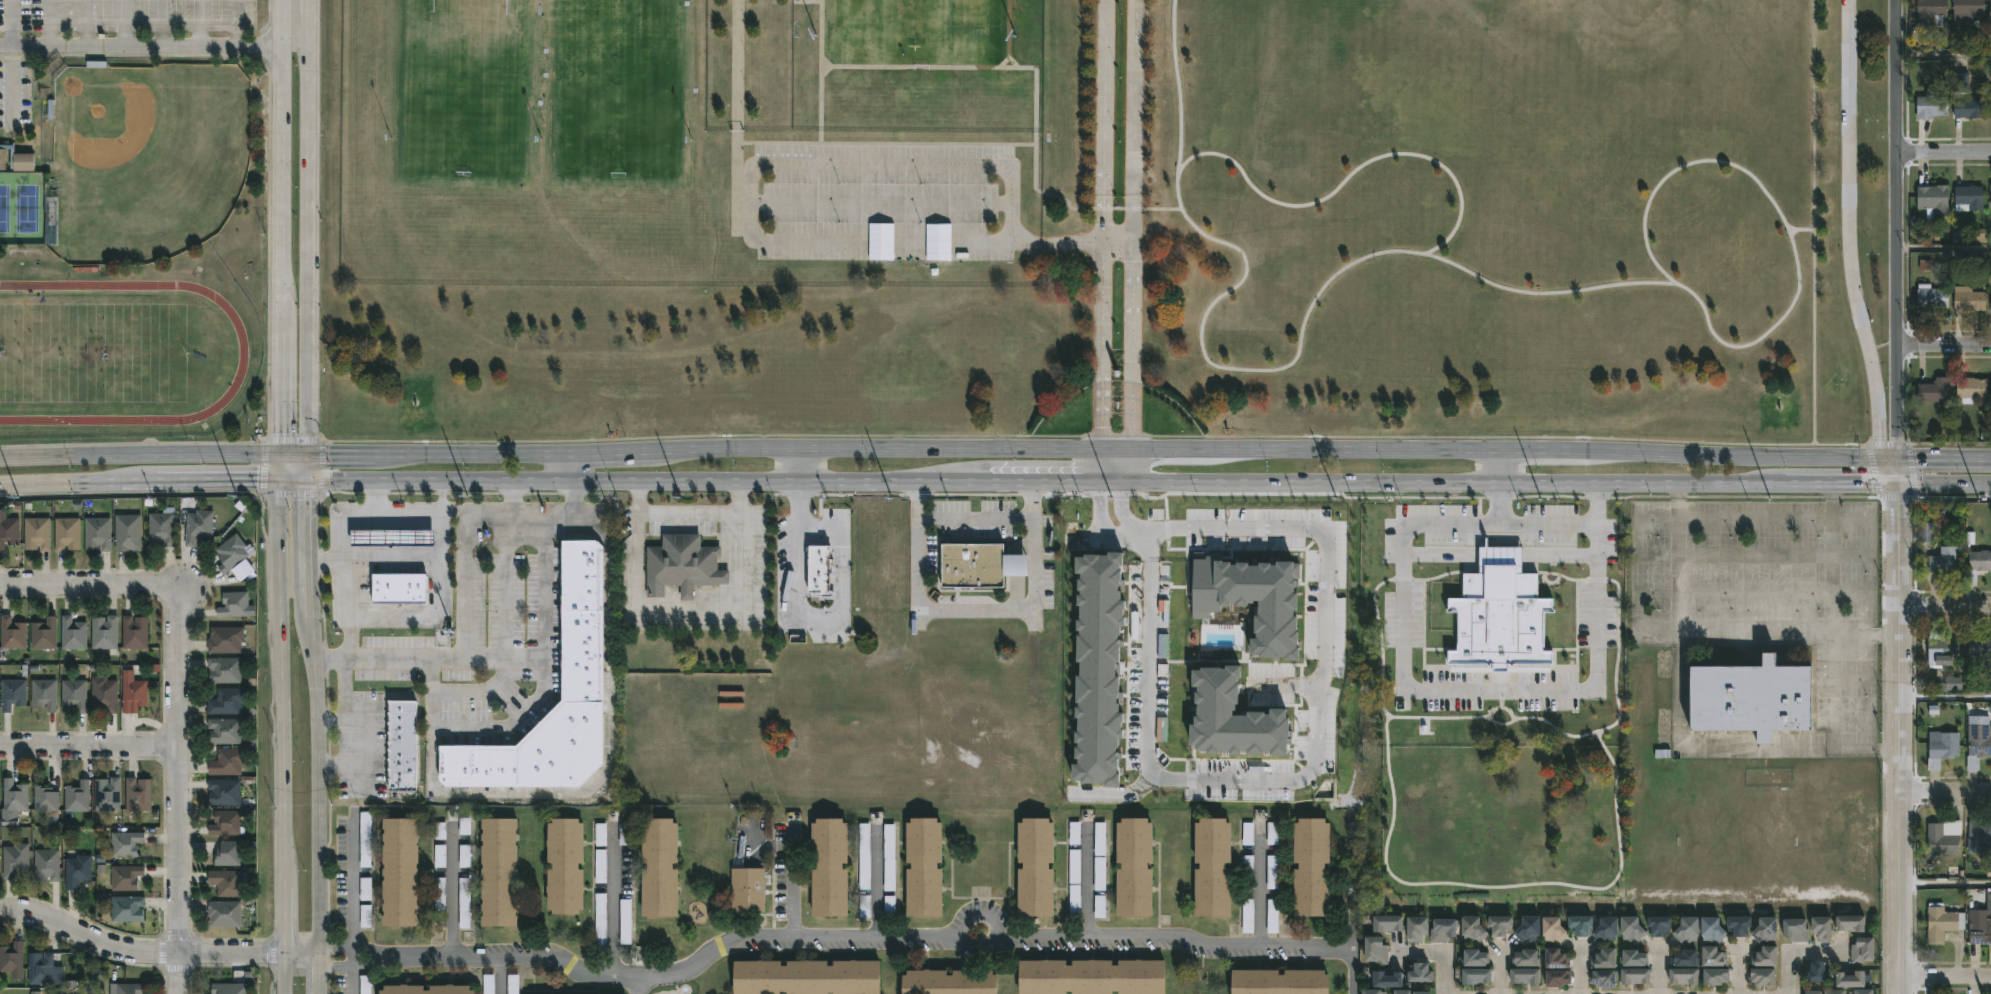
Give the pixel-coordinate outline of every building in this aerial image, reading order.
[(1916,15),(1916,0),(1945,0),(1946,15),(1932,15),(1932,26),(1909,26),(1909,15),(1916,15)] [(1953,15),(1953,0),(1984,0),(1984,22),(1963,21),(1963,15),(1953,15)] [(1933,89),(1933,96),(1945,96),(1945,116),(1932,116),(1932,119),(1915,119),(1915,97),(1924,97),(1924,89),(1933,89)] [(1956,117),(1952,118),(1951,100),(1983,99),(1983,117),(1956,117)] [(34,171),(34,155),(14,155),(14,146),(0,146),(0,171),(34,171)] [(1946,184),(1947,214),(1932,215),(1932,218),(1925,219),(1924,208),(1916,209),(1915,187),(1946,184)] [(1974,185),(1981,186),(1981,211),(1960,210),(1960,204),(1953,204),(1953,186),(1974,185)] [(1929,283),(1929,289),(1946,289),(1946,308),(1927,308),(1927,311),(1916,311),(1916,283),(1929,283)] [(1971,286),(1971,292),(1983,292),(1983,311),(1953,310),(1953,286),(1971,286)] [(1946,377),(1945,402),(1915,402),(1915,384),(1931,384),(1932,381),(1934,381),(1934,377),(1946,377)] [(1973,377),(1973,379),(1986,379),(1986,398),(1971,398),(1971,404),(1960,404),(1960,397),(1956,398),(1955,379),(1973,377)] [(174,507),(174,546),(165,546),(165,539),(161,539),(162,544),(148,544),(148,512),(162,512),(162,507),(174,507)] [(213,512),(212,537),(205,536),(205,539),(196,538),(195,546),(185,545),(187,513),(196,514),(197,510),(213,512)] [(118,550),(116,550),(116,515),(140,514),(140,551),(118,550)] [(5,550),(0,550),(0,518),(19,519),(19,544),(7,544),(7,542),(5,542),(5,550)] [(50,518),(49,551),(39,550),(40,545),(37,545),(37,549),(25,549),(25,518),(50,518)] [(79,518),(79,549),(67,549),(67,545),(64,545),(64,551),(54,551),(54,518),(79,518)] [(109,518),(109,551),(100,551),(100,544),(98,544),(98,549),(85,549),(85,518),(109,518)] [(1933,543),(1933,525),(1921,525),(1921,543),(1933,543)] [(435,545),(351,545),(351,528),(435,528),(435,545)] [(250,554),(224,574),(217,566),(223,562),(217,555),(220,553),(215,548),(237,531),(247,545),(245,547),(250,554)] [(701,536),(701,546),(722,546),(722,556),(719,556),(719,570),(731,570),(730,583),(717,583),(717,586),(695,585),(695,600),(682,600),(682,585),(665,585),(665,597),(648,597),(648,546),(663,546),(663,533),(701,533),(701,536)] [(604,545),(604,762),(581,786),(447,786),(440,779),(440,744),(518,745),(563,699),(563,538),(598,539),(604,545)] [(1008,546),(1008,552),(1032,553),(1032,574),(1006,574),(1006,587),(944,586),(944,542),(1008,543),(1008,546)] [(1957,546),(1957,567),(1952,567),(1952,572),(1926,571),(1927,547),(1935,548),(1935,555),(1938,555),(1939,545),(1957,546)] [(1987,550),(1990,550),(1990,569),(1968,570),(1967,550),(1987,549),(1987,550)] [(426,604),(373,604),(373,573),(426,573),(426,604)] [(247,591),(248,615),(216,617),(215,607),(224,606),(224,604),(221,604),(221,592),(247,591)] [(10,614),(10,625),(13,625),(13,622),(25,622),(25,648),(1,648),(1,614),(10,614)] [(73,614),(73,624),(75,624),(75,621),(87,621),(87,648),(62,648),(62,614),(73,614)] [(55,615),(55,648),(32,649),(32,622),(43,622),(43,624),(47,624),(47,615),(55,615)] [(117,615),(117,648),(91,648),(91,616),(104,617),(104,620),(107,620),(107,615),(117,615)] [(132,615),(132,620),(134,620),(134,616),(147,616),(147,648),(122,648),(122,615),(132,615)] [(241,653),(207,652),(207,638),(211,638),(211,626),(243,627),(243,642),(241,642),(241,653)] [(1934,630),(1934,633),(1941,633),(1941,637),(1957,638),(1956,656),(1946,656),(1946,664),(1925,665),(1927,627),(1934,627),(1934,630)] [(1988,638),(1990,638),(1990,657),(1967,657),(1967,638),(1988,637),(1988,638)] [(1786,659),(1786,665),(1822,665),(1822,729),(1781,729),(1781,742),(1766,742),(1766,729),(1700,729),(1701,665),(1772,665),(1772,651),(1786,651),(1786,659)] [(241,663),(241,682),(208,682),(208,669),(213,669),(213,667),(207,667),(207,657),(241,657),(241,663)] [(107,676),(107,679),(117,679),(117,713),(103,713),(103,710),(91,710),(91,676),(107,676)] [(25,679),(25,705),(14,705),(14,703),(11,703),(11,713),(2,713),(2,679),(25,679)] [(57,679),(56,712),(47,712),(47,704),(44,704),(44,706),(32,706),(32,679),(57,679)] [(87,679),(87,713),(77,713),(77,704),(74,704),(74,706),(62,706),(62,679),(87,679)] [(146,679),(147,706),(135,706),(135,703),(132,703),(132,712),(122,713),(122,680),(146,679)] [(241,714),(207,713),(207,699),(217,699),(217,687),(243,687),(243,703),(241,703),(241,714)] [(404,779),(389,779),(389,712),(404,712),(404,779)] [(1988,736),(1990,736),(1990,756),(1977,758),(1978,770),(1965,770),(1965,755),(1967,755),(1966,715),(1988,715),(1988,716),(1988,736)] [(241,718),(240,743),(208,743),(208,730),(212,730),(212,728),(207,728),(207,718),(241,718)] [(1930,770),(1926,770),(1928,732),(1958,732),(1958,757),(1939,758),(1938,770),(1930,770)] [(257,746),(257,753),(245,752),(245,763),(241,763),(241,775),(208,774),(208,760),(217,760),(217,748),(232,748),(232,746),(257,746)] [(121,776),(121,810),(96,810),(95,778),(108,778),(108,782),(111,782),(111,776),(121,776)] [(12,777),(12,786),(15,786),(15,784),(27,784),(27,809),(4,810),(4,777),(12,777)] [(135,777),(135,783),(137,783),(137,779),(150,779),(150,811),(126,811),(126,777),(135,777)] [(241,780),(241,804),(209,805),(210,791),(214,791),(214,789),(208,789),(208,779),(241,780)] [(45,785),(45,787),(52,787),(52,791),(57,791),(57,811),(34,811),(34,785),(45,785)] [(89,791),(88,812),(65,811),(65,785),(76,785),(76,787),(83,787),(82,791),(89,791)] [(239,809),(239,834),(207,834),(207,825),(216,825),(216,822),(213,822),(213,810),(239,809)] [(1981,822),(1990,821),(1990,850),(1979,851),(1978,840),(1967,840),(1966,821),(1969,821),(1968,809),(1981,809),(1981,811),(1981,822)] [(370,813),(360,813),(361,866),(371,866),(370,813)] [(415,829),(415,833),(417,833),(417,840),(415,840),(415,845),(416,845),(416,864),(415,864),(415,868),(416,868),(416,876),(414,876),(414,879),(416,879),(416,899),(415,899),(415,904),(417,904),(417,912),(416,912),(416,926),(380,926),(380,915),(381,915),(381,903),(382,903),(382,899),(380,899),(380,880),(382,880),(382,876),(380,876),(380,868),(382,868),(382,864),(380,864),(380,845),(381,845),(381,833),(382,833),(382,828),(380,828),(380,818),(417,817),(417,829),(415,829)] [(677,822),(677,863),(672,863),(672,868),(677,868),(676,916),(641,916),(641,869),(646,869),(646,862),(640,862),(641,822),(645,822),(645,817),(672,818),(672,822),(677,822)] [(1049,818),(1049,821),(1053,822),(1053,863),(1049,862),(1049,868),(1054,868),(1053,917),(1017,916),(1018,868),(1022,868),(1022,862),(1017,862),(1018,822),(1022,822),(1022,817),(1049,818)] [(1148,817),(1148,821),(1153,821),(1152,863),(1149,863),(1149,868),(1153,868),(1152,916),(1116,916),(1117,869),(1121,869),(1121,863),(1117,862),(1117,822),(1121,822),(1121,817),(1148,817)] [(514,829),(514,845),(515,845),(515,864),(514,864),(514,876),(513,876),(513,880),(515,880),(515,900),(513,900),(513,905),(514,905),(514,915),(516,915),(515,927),(480,926),(480,911),(479,911),(479,904),(481,904),(481,900),(479,899),(479,880),(481,880),(481,876),(479,876),(479,869),(481,869),(481,864),(479,864),(479,845),(481,845),(481,841),(480,841),(480,829),(479,829),(480,818),(516,818),(515,829),(514,829)] [(578,818),(578,822),(582,822),(582,862),(577,862),(577,868),(582,868),(582,909),(577,909),(577,913),(550,913),(550,911),(546,911),(546,869),(551,869),(551,863),(546,863),(546,822),(550,822),(550,818),(578,818)] [(842,818),(842,822),(846,822),(846,863),(842,863),(841,869),(846,869),(846,917),(811,917),(811,869),(815,869),(815,863),(811,863),(811,822),(815,822),(815,818),(842,818)] [(938,818),(938,822),(942,822),(942,862),(937,862),(937,868),(942,868),(943,916),(906,916),(906,869),(911,869),(911,863),(906,863),(906,822),(911,822),(911,818),(938,818)] [(1227,818),(1227,822),(1231,822),(1231,863),(1226,863),(1226,869),(1231,869),(1231,916),(1195,916),(1195,869),(1200,869),(1200,863),(1195,863),(1195,822),(1200,822),(1200,818),(1227,818)] [(1325,818),(1325,822),(1330,822),(1330,862),(1326,862),(1325,868),(1331,869),(1330,916),(1294,916),(1294,868),(1299,868),(1299,863),(1294,863),(1295,822),(1299,822),(1299,818),(1325,818)] [(1927,856),(1926,823),(1941,822),(1941,820),(1960,819),(1960,835),(1957,835),(1957,855),(1927,856)] [(1095,890),(1105,890),(1105,823),(1095,823),(1095,890)] [(135,842),(135,845),(137,845),(137,857),(112,857),(111,832),(144,832),(144,842),(135,842)] [(240,866),(213,865),(213,854),(215,854),(216,847),(221,847),(221,840),(240,841),(240,866)] [(6,878),(2,878),(2,846),(13,846),(13,843),(28,843),(27,870),(16,870),(16,879),(6,878)] [(59,850),(58,882),(50,882),(50,879),(48,879),(48,882),(33,881),(34,849),(59,850)] [(607,851),(596,851),(596,884),(607,884),(607,851)] [(1077,885),(1077,852),(1070,852),(1070,915),(1079,915),(1079,885),(1077,885)] [(91,855),(91,883),(79,882),(79,890),(64,890),(65,858),(75,858),(75,855),(91,855)] [(135,875),(135,878),(137,878),(137,891),(111,891),(111,865),(145,865),(145,876),(135,875)] [(762,868),(762,913),(729,912),(729,868),(762,868)] [(247,872),(247,882),(244,882),(243,897),(216,896),(216,885),(207,885),(207,870),(247,872)] [(606,894),(596,894),(596,946),(606,946),(606,894)] [(138,906),(138,908),(143,908),(143,922),(111,921),(111,896),(144,896),(144,906),(138,906)] [(242,901),(241,928),(209,927),(208,901),(242,901)] [(620,901),(620,946),(631,946),(631,901),(620,901)] [(1942,904),(1942,906),(1944,906),(1944,911),(1965,912),(1964,929),(1958,929),(1958,930),(1942,930),(1942,944),(1927,944),(1928,902),(1942,902),(1942,904)] [(1406,916),(1406,931),(1376,932),(1377,915),(1406,916)] [(1487,935),(1476,946),(1470,941),(1464,941),(1465,936),(1463,936),(1463,915),(1481,916),(1481,924),(1489,933),(1487,935)] [(1870,916),(1870,931),(1849,931),(1849,929),(1841,929),(1841,915),(1870,916)] [(1514,916),(1514,928),(1512,928),(1512,934),(1507,934),(1507,937),(1492,937),(1493,927),(1489,927),(1489,916),(1514,916)] [(1536,948),(1528,948),(1523,943),(1524,942),(1516,934),(1525,925),(1525,916),(1544,916),(1544,936),(1541,936),(1541,941),(1536,941),(1536,948)] [(1591,926),(1591,937),(1576,937),(1576,928),(1570,928),(1570,916),(1594,916),(1594,926),(1591,926)] [(1619,935),(1619,940),(1611,942),(1608,939),(1603,943),(1595,934),(1604,925),(1604,916),(1622,917),(1622,935),(1619,935)] [(1647,935),(1641,940),(1638,938),(1633,942),(1631,939),(1625,939),(1625,916),(1643,916),(1643,925),(1650,932),(1647,935)] [(1676,917),(1675,927),(1673,927),(1673,934),(1670,933),(1669,936),(1655,935),(1655,927),(1652,927),(1652,916),(1676,917)] [(1756,917),(1755,927),(1753,927),(1753,934),(1749,934),(1749,936),(1735,936),(1735,927),(1731,927),(1732,916),(1756,917)] [(1411,942),(1409,942),(1410,917),(1431,917),(1431,932),(1425,939),(1425,942),(1411,942)] [(1571,936),(1563,944),(1559,939),(1556,944),(1552,941),(1548,941),(1548,936),(1546,936),(1546,917),(1565,917),(1564,925),(1573,934),(1571,936)] [(1700,935),(1700,940),(1692,942),(1688,939),(1684,943),(1675,934),(1685,925),(1685,917),(1702,917),(1702,935),(1700,935)] [(1727,936),(1721,942),(1718,939),(1714,943),(1713,940),(1706,940),(1706,917),(1724,917),(1724,926),(1730,933),(1727,936)] [(1778,935),(1778,940),(1770,942),(1767,940),(1762,943),(1754,934),(1763,925),(1763,917),(1781,917),(1781,935),(1778,935)] [(1836,928),(1836,943),(1821,942),(1821,933),(1816,933),(1816,918),(1836,918),(1836,928)] [(1459,919),(1459,937),(1450,937),(1450,933),(1448,933),(1447,941),(1433,941),(1432,929),(1436,929),(1436,919),(1459,919)] [(1811,919),(1811,929),(1813,929),(1813,942),(1794,942),(1794,938),(1788,938),(1788,919),(1811,919)] [(1968,919),(1990,919),(1990,944),(1969,944),(1968,944),(1968,919)] [(1390,960),(1390,964),(1385,965),(1378,965),(1376,964),(1376,962),(1368,962),(1369,937),(1390,937),(1390,960)] [(1869,962),(1853,962),(1854,944),(1861,944),(1861,938),(1878,938),(1878,960),(1869,960),(1869,962)] [(23,941),(23,972),(0,972),(0,946),(11,946),(11,948),(13,948),(13,941),(23,941)] [(1722,946),(1722,952),(1729,952),(1728,966),(1707,965),(1707,946),(1722,946)] [(1781,965),(1754,965),(1754,952),(1766,952),(1766,946),(1782,946),(1782,965),(1781,965)] [(1571,956),(1571,968),(1549,967),(1550,948),(1569,949),(1569,952),(1571,952),(1571,956)] [(1619,950),(1619,968),(1593,967),(1592,954),(1605,953),(1605,948),(1620,948),(1619,950)] [(1483,949),(1483,952),(1491,952),(1491,966),(1463,966),(1463,957),(1468,957),(1468,949),(1483,949)] [(1541,949),(1541,966),(1517,966),(1517,964),(1514,964),(1514,953),(1526,952),(1526,949),(1541,949)] [(1651,966),(1622,966),(1622,957),(1627,957),(1627,949),(1643,950),(1642,953),(1651,953),(1651,966)] [(1701,952),(1701,966),(1674,965),(1674,953),(1686,953),(1686,950),(1701,950),(1701,952)] [(53,952),(53,967),(63,967),(63,985),(29,985),(29,952),(42,953),(42,957),(44,957),(44,952),(53,952)] [(880,960),(880,993),(833,993),(833,992),(827,992),(827,993),(786,993),(786,992),(780,992),(780,993),(733,993),(733,961),(780,960),(781,965),(786,965),(786,961),(826,961),(826,965),(833,965),(832,961),(880,960)] [(1166,960),(1165,993),(1118,993),(1118,991),(1113,991),(1113,993),(1072,993),(1072,991),(1067,991),(1067,993),(1019,993),(1019,960),(1066,960),(1066,965),(1072,965),(1072,960),(1113,960),(1113,965),(1119,965),(1119,960),(1166,960)] [(1829,961),(1829,964),(1831,964),(1831,971),(1835,971),(1835,981),(1813,982),(1813,971),(1816,971),(1816,961),(1829,961)] [(1432,963),(1432,971),(1435,971),(1435,982),(1410,982),(1410,965),(1418,965),(1418,962),(1432,963)] [(997,974),(997,993),(902,993),(902,974),(906,975),(906,969),(946,970),(946,975),(953,975),(953,970),(993,970),(993,974),(997,974)] [(1330,975),(1330,993),(1232,993),(1233,970),(1280,970),(1280,975),(1286,975),(1286,969),(1326,969),(1326,975),(1330,975)] [(1492,969),(1492,984),(1484,984),(1484,980),(1474,980),(1474,984),(1463,984),(1463,969),(1492,969)] [(1541,969),(1541,984),(1531,984),(1531,980),(1521,980),(1521,984),(1511,984),(1511,969),(1541,969)] [(1631,983),(1623,983),(1623,969),(1651,969),(1651,983),(1631,983)] [(1686,984),(1674,984),(1674,969),(1702,969),(1702,984),(1686,984)] [(1713,985),(1706,985),(1706,969),(1730,969),(1730,982),(1724,982),(1724,985),(1713,985)] [(1779,969),(1779,986),(1761,986),(1761,983),(1750,981),(1751,969),(1779,969)] [(1545,970),(1573,971),(1573,984),(1565,984),(1565,987),(1550,987),(1550,979),(1545,979),(1545,970)] [(1387,971),(1387,976),(1397,976),(1397,972),(1406,972),(1406,987),(1376,987),(1376,971),(1387,971)] [(1619,971),(1619,987),(1602,987),(1602,984),(1593,984),(1593,982),(1591,982),(1591,971),(1619,971)] [(1870,971),(1869,988),(1842,987),(1842,972),(1850,972),(1850,975),(1859,975),(1859,971),(1870,971)] [(142,984),(142,993),(111,993),(111,983),(142,984)] [(237,983),(237,993),(211,993),(211,983),(237,983)] [(473,990),(473,993),(377,993),(377,990),(382,990),(382,985),(398,986),(398,984),(406,984),(406,986),(422,986),(422,990),(428,990),(428,984),(452,984),(452,985),(469,985),(469,990),(473,990)]
